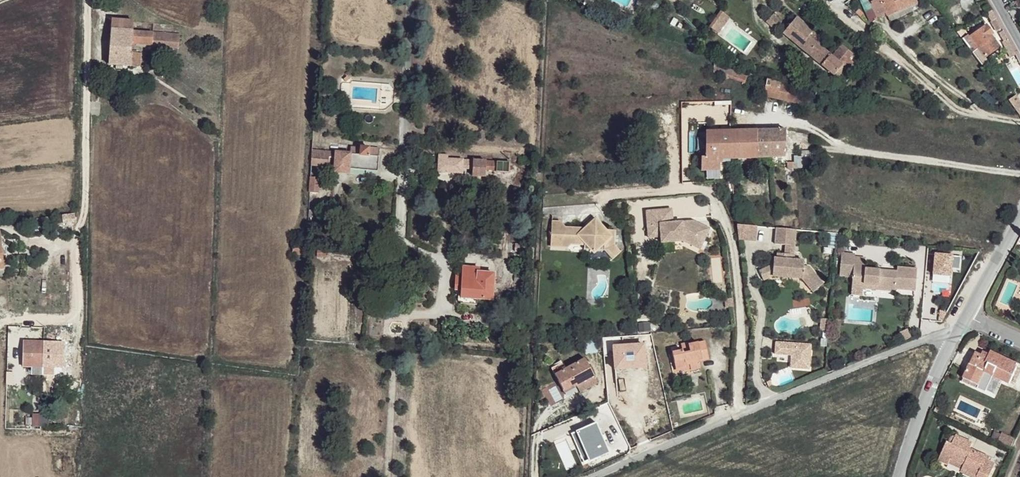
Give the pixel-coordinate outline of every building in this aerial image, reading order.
[(870,2),(877,17),(886,13),(888,16),(897,12),(910,6),(917,3),(915,0),(875,0),(870,2)] [(910,6),(897,12),(888,16),(890,21),(900,17),(913,11),(910,6)] [(133,31),(135,10),(113,8),(109,64),(131,66),(131,54),(132,43),(133,31)] [(1001,28),(992,11),(987,14),(996,31),(1001,28)] [(722,12),(716,20),(723,25),(729,17),(722,12)] [(839,69),(843,65),(842,64),(848,57),(851,53),(842,45),(832,57),(819,46),(824,41),(797,18),(784,34),(840,79),(844,74),(839,69)] [(776,24),(770,19),(766,23),(772,29),(776,24)] [(723,25),(716,20),(711,27),(718,32),(723,25)] [(967,36),(962,39),(969,48),(971,47),(974,52),(973,53),(982,65),(987,61),(985,57),(999,47),(992,36),(993,35),(987,26),(969,38),(967,36)] [(153,33),(133,31),(132,43),(152,44),(153,33)] [(1008,39),(1003,31),(999,34),(1004,42),(1008,39)] [(180,34),(153,33),(152,44),(152,46),(179,48),(180,34)] [(1016,55),(1008,39),(1004,42),(1002,43),(1012,58),(1016,55)] [(842,64),(843,65),(848,69),(853,62),(848,57),(842,64)] [(715,62),(714,70),(745,81),(748,73),(715,62)] [(766,85),(763,96),(800,104),(801,97),(813,98),(814,91),(780,83),(780,82),(767,78),(766,85)] [(786,129),(730,131),(729,158),(757,158),(771,158),(785,157),(786,129)] [(729,158),(730,131),(707,132),(707,133),(700,133),(700,147),(706,146),(706,158),(701,158),(702,171),(720,171),(720,163),(723,163),(723,165),(729,165),(729,158)] [(349,174),(350,169),(350,165),(365,166),(364,170),(365,170),(377,171),(379,149),(360,147),(360,149),(351,148),(351,154),(312,151),(311,161),(328,163),(329,157),(335,158),(333,172),(349,174)] [(494,171),(494,162),(439,159),(439,172),(462,173),(462,168),(473,169),(472,177),(486,177),(486,170),(494,171)] [(509,162),(494,162),(494,171),(508,172),(509,162)] [(311,178),(310,192),(318,193),(318,178),(311,178)] [(646,211),(646,218),(672,217),(671,209),(646,211)] [(672,217),(646,218),(647,224),(659,224),(660,236),(661,242),(683,241),(699,248),(708,228),(693,221),(672,222),(672,217)] [(594,221),(561,223),(564,228),(587,229),(594,221)] [(597,221),(594,221),(587,229),(606,231),(597,221)] [(561,223),(552,224),(551,246),(567,247),(574,241),(575,243),(585,245),(585,250),(592,251),(594,254),(597,250),(606,251),(611,259),(620,253),(614,246),(616,231),(606,231),(587,229),(564,228),(561,223)] [(648,237),(660,236),(659,224),(647,224),(648,237)] [(756,227),(737,225),(738,239),(755,241),(756,227)] [(792,246),(793,230),(773,228),(772,245),(787,246),(792,246)] [(294,243),(293,254),(303,255),(303,243),(294,243)] [(326,249),(317,248),(317,256),(326,257),(326,249)] [(852,255),(852,251),(839,251),(837,273),(851,274),(852,255)] [(781,260),(774,259),(770,259),(769,275),(800,278),(812,292),(822,284),(808,268),(801,267),(802,261),(791,260),(791,255),(786,254),(781,254),(781,260)] [(877,271),(877,267),(863,266),(864,255),(852,255),(851,274),(850,292),(861,293),(861,286),(894,288),(894,286),(913,287),(915,265),(895,264),(895,269),(882,268),(882,272),(877,271)] [(935,255),(933,275),(950,277),(951,269),(960,270),(961,257),(935,255)] [(769,275),(770,264),(755,271),(760,280),(769,275)] [(463,280),(456,280),(455,290),(462,291),(461,303),(476,305),(477,299),(492,300),(494,275),(479,273),(480,268),(464,267),(463,274),(463,280)] [(732,299),(725,300),(726,308),(734,308),(732,299)] [(828,320),(820,319),(819,331),(827,331),(828,320)] [(673,352),(676,368),(691,366),(691,370),(700,368),(699,360),(709,358),(705,341),(688,344),(690,352),(684,353),(683,350),(673,352)] [(23,342),(23,367),(32,367),(32,374),(54,375),(55,368),(63,368),(64,343),(23,342)] [(811,345),(776,342),(775,354),(792,355),(791,368),(809,369),(811,345)] [(644,343),(613,345),(615,368),(645,366),(644,343)] [(69,362),(82,361),(81,348),(69,349),(69,362)] [(984,373),(992,377),(1008,384),(1017,364),(990,352),(987,359),(975,353),(962,381),(978,388),(979,385),(984,373)] [(576,384),(577,385),(595,376),(586,359),(566,368),(564,363),(552,368),(564,390),(576,384)] [(987,389),(992,377),(984,373),(979,385),(987,389)] [(595,376),(577,385),(580,391),(598,382),(595,376)] [(33,414),(33,427),(49,427),(49,415),(33,414)] [(1014,438),(1002,433),(998,442),(1010,447),(1014,438)] [(961,470),(960,474),(968,476),(989,476),(995,465),(988,462),(989,458),(970,449),(972,443),(955,436),(951,445),(946,443),(938,461),(947,465),(948,464),(950,459),(963,465),(961,470)] [(948,464),(961,470),(963,465),(950,459),(948,464)]
